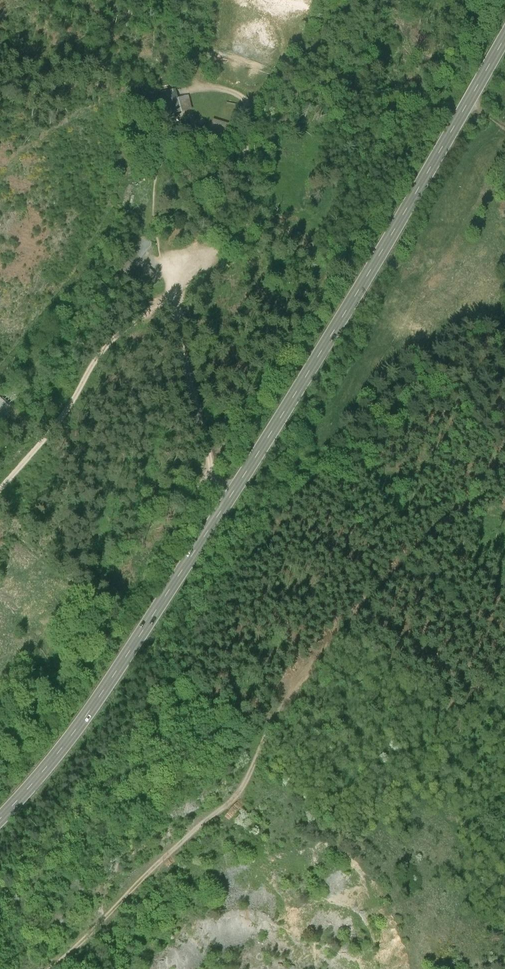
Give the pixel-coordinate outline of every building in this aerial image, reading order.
[(183,114),(176,89),(161,93),(164,103),(168,102),(172,117),(183,114)] [(128,275),(151,249),(151,240),(145,234),(117,266),(128,275)] [(147,266),(143,270),(152,279),(156,274),(147,266)] [(0,398),(0,421),(1,423),(1,427),(4,428),(17,413),(13,409),(2,399),(0,398)] [(0,497),(0,509),(13,495),(7,489),(0,497)]
